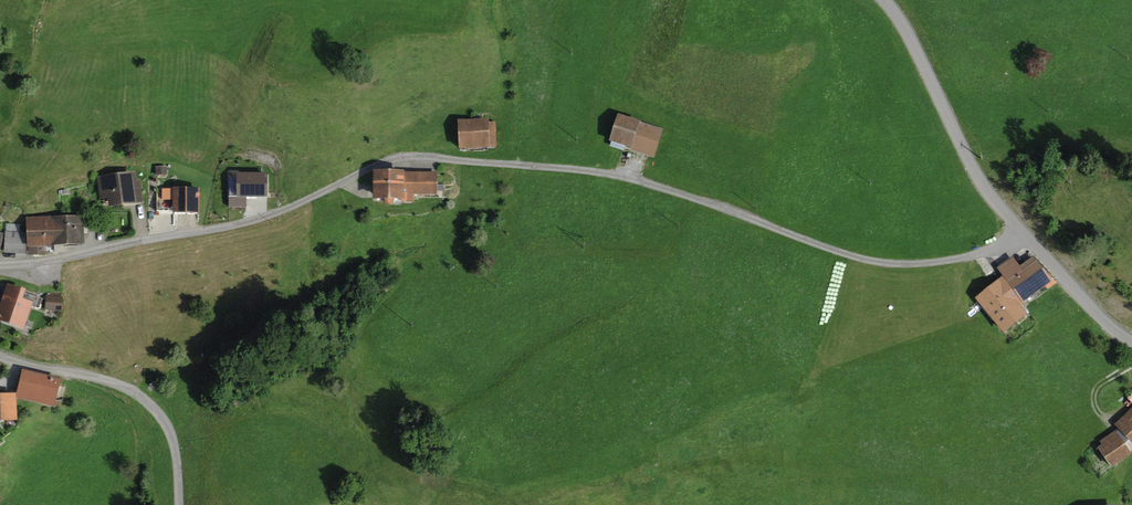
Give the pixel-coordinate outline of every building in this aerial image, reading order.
[(665,129),(618,114),(610,141),(632,148),(632,150),(655,158),(665,129)] [(489,118),(458,119),(459,149),(490,148),(490,147),(497,147),(496,121),(490,121),(489,118)] [(405,170),(372,170),(373,175),(366,175),(367,184),(373,184),(373,200),(384,200),(384,204),(393,204),(393,200),(401,200),(404,203),(415,203),(415,195),(439,195),(438,171),(405,171),(405,170)] [(135,172),(96,178),(100,200),(107,199),(109,208),(143,203),(139,180),(136,180),(135,172)] [(267,172),(237,172),(237,196),(228,196),(228,207),(247,207),(247,196),(267,196),(267,172)] [(200,189),(173,189),(173,214),(200,214),(200,189)] [(84,215),(26,217),(27,232),(5,232),(4,254),(27,255),(27,247),(28,247),(29,256),(47,255),(47,247),(85,245),(84,215)] [(1000,285),(978,302),(1004,333),(1028,315),(1020,305),(1057,279),(1040,260),(1038,261),(1034,256),(1020,266),(1013,256),(997,268),(1004,278),(998,282),(1000,285)] [(7,283),(0,304),(0,321),(25,330),(33,307),(39,309),(43,299),(26,293),(27,290),(7,283)] [(62,379),(24,370),(16,398),(55,408),(62,379)] [(0,394),(0,421),(17,420),(16,393),(0,394)] [(1114,424),(1118,429),(1131,444),(1131,407),(1114,424)] [(1098,448),(1112,468),(1131,454),(1131,453),(1131,452),(1131,444),(1118,429),(1100,441),(1102,445),(1098,448)]
